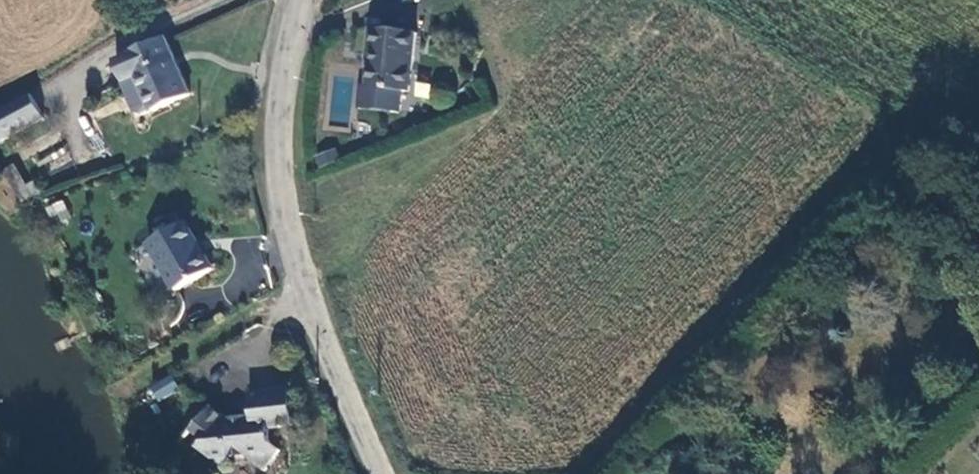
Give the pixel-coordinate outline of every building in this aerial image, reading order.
[(407,91),(413,33),(370,28),(368,47),(370,47),(366,85),(360,84),(357,107),(398,112),(400,90),(407,91)] [(138,114),(143,116),(154,111),(154,113),(193,96),(169,40),(118,62),(128,84),(125,85),(138,114)] [(0,114),(0,139),(44,114),(33,94),(0,114)] [(314,152),(315,164),(337,162),(335,149),(314,152)] [(34,192),(14,161),(0,170),(0,171),(19,201),(34,192)] [(61,198),(45,206),(53,223),(69,215),(61,198)] [(178,289),(213,269),(186,224),(152,244),(178,289)] [(162,401),(182,388),(175,376),(154,389),(162,401)] [(266,471),(283,451),(272,442),(270,429),(271,428),(295,426),(291,389),(251,394),(253,412),(246,421),(231,422),(213,407),(193,431),(206,442),(201,449),(223,466),(232,457),(246,455),(266,471)]
